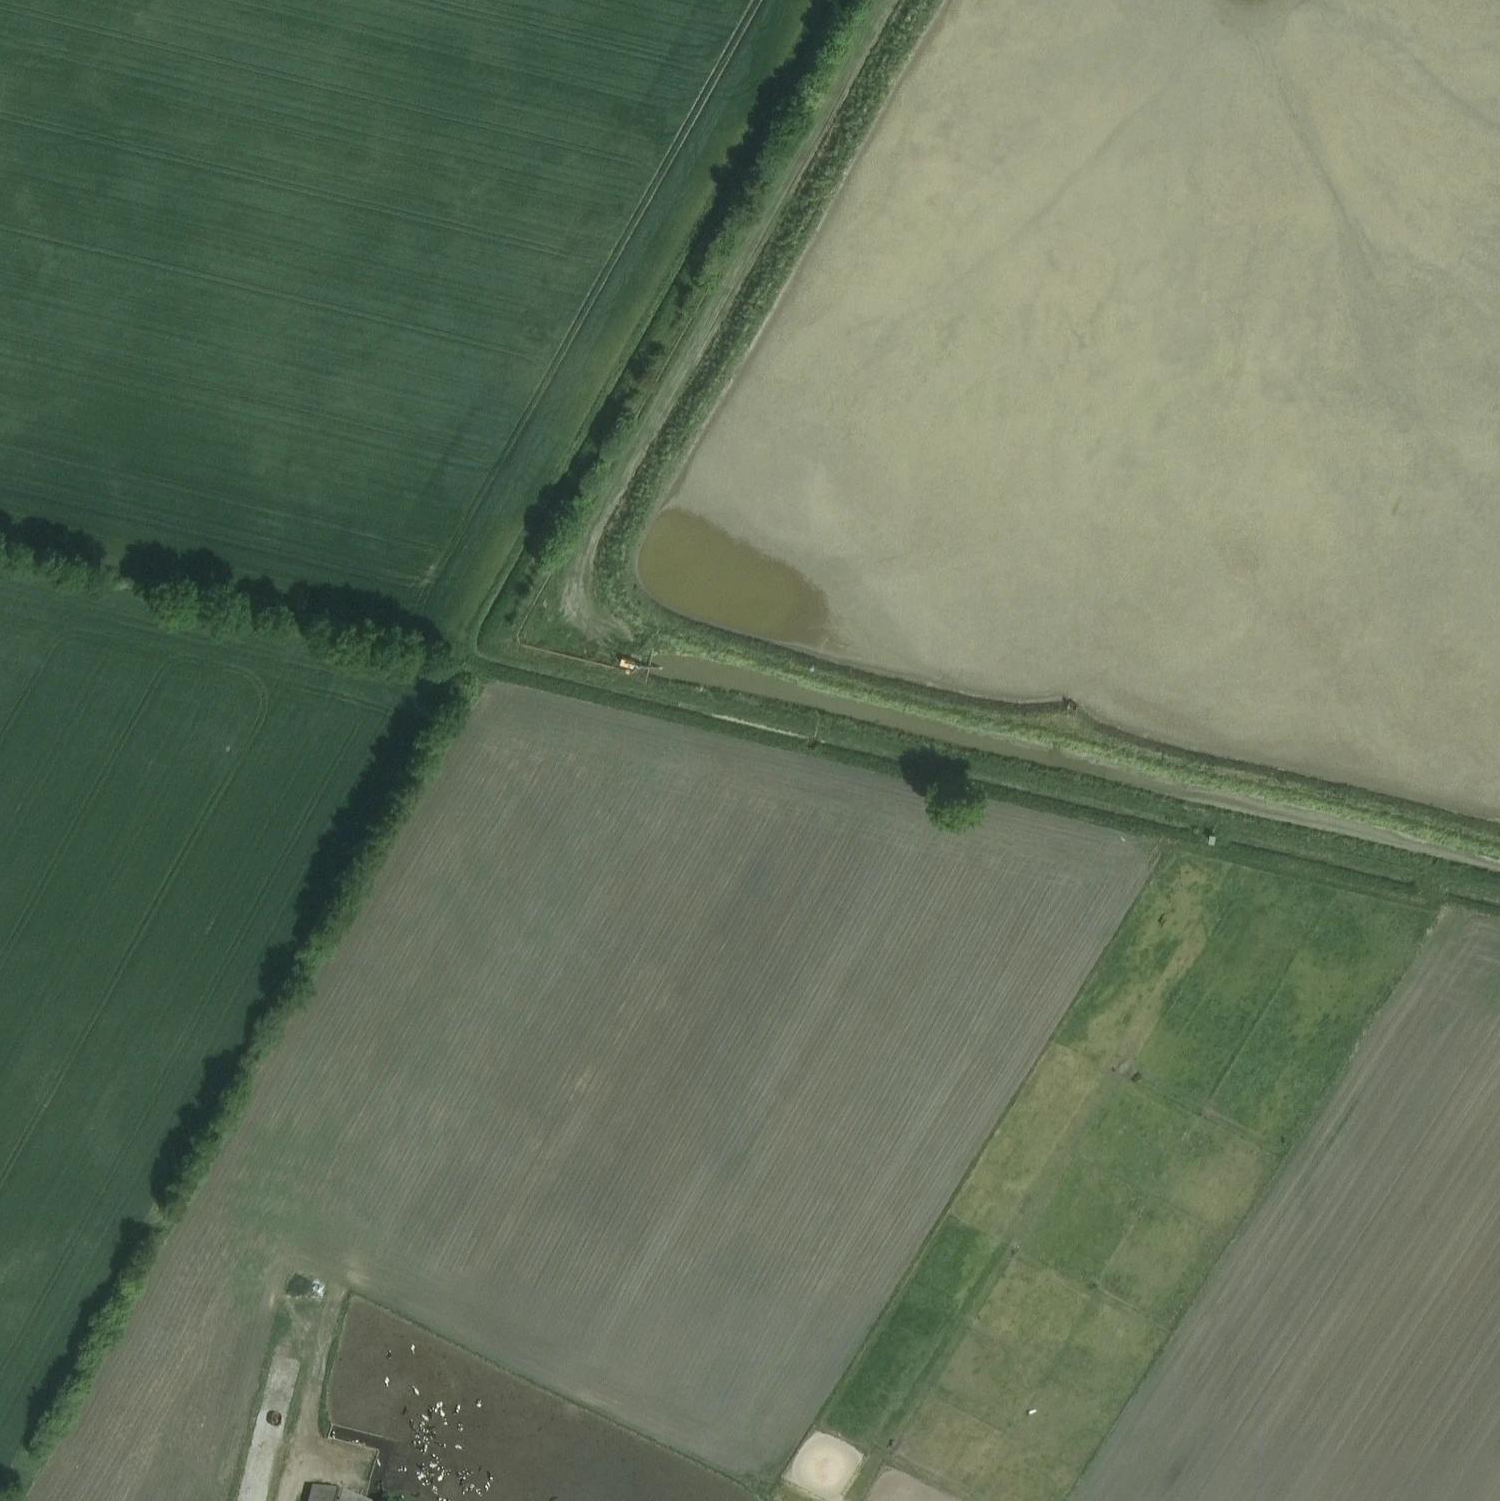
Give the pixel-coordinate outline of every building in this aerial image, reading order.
[(317,1492),(314,1500),(356,1500),(317,1492)]
